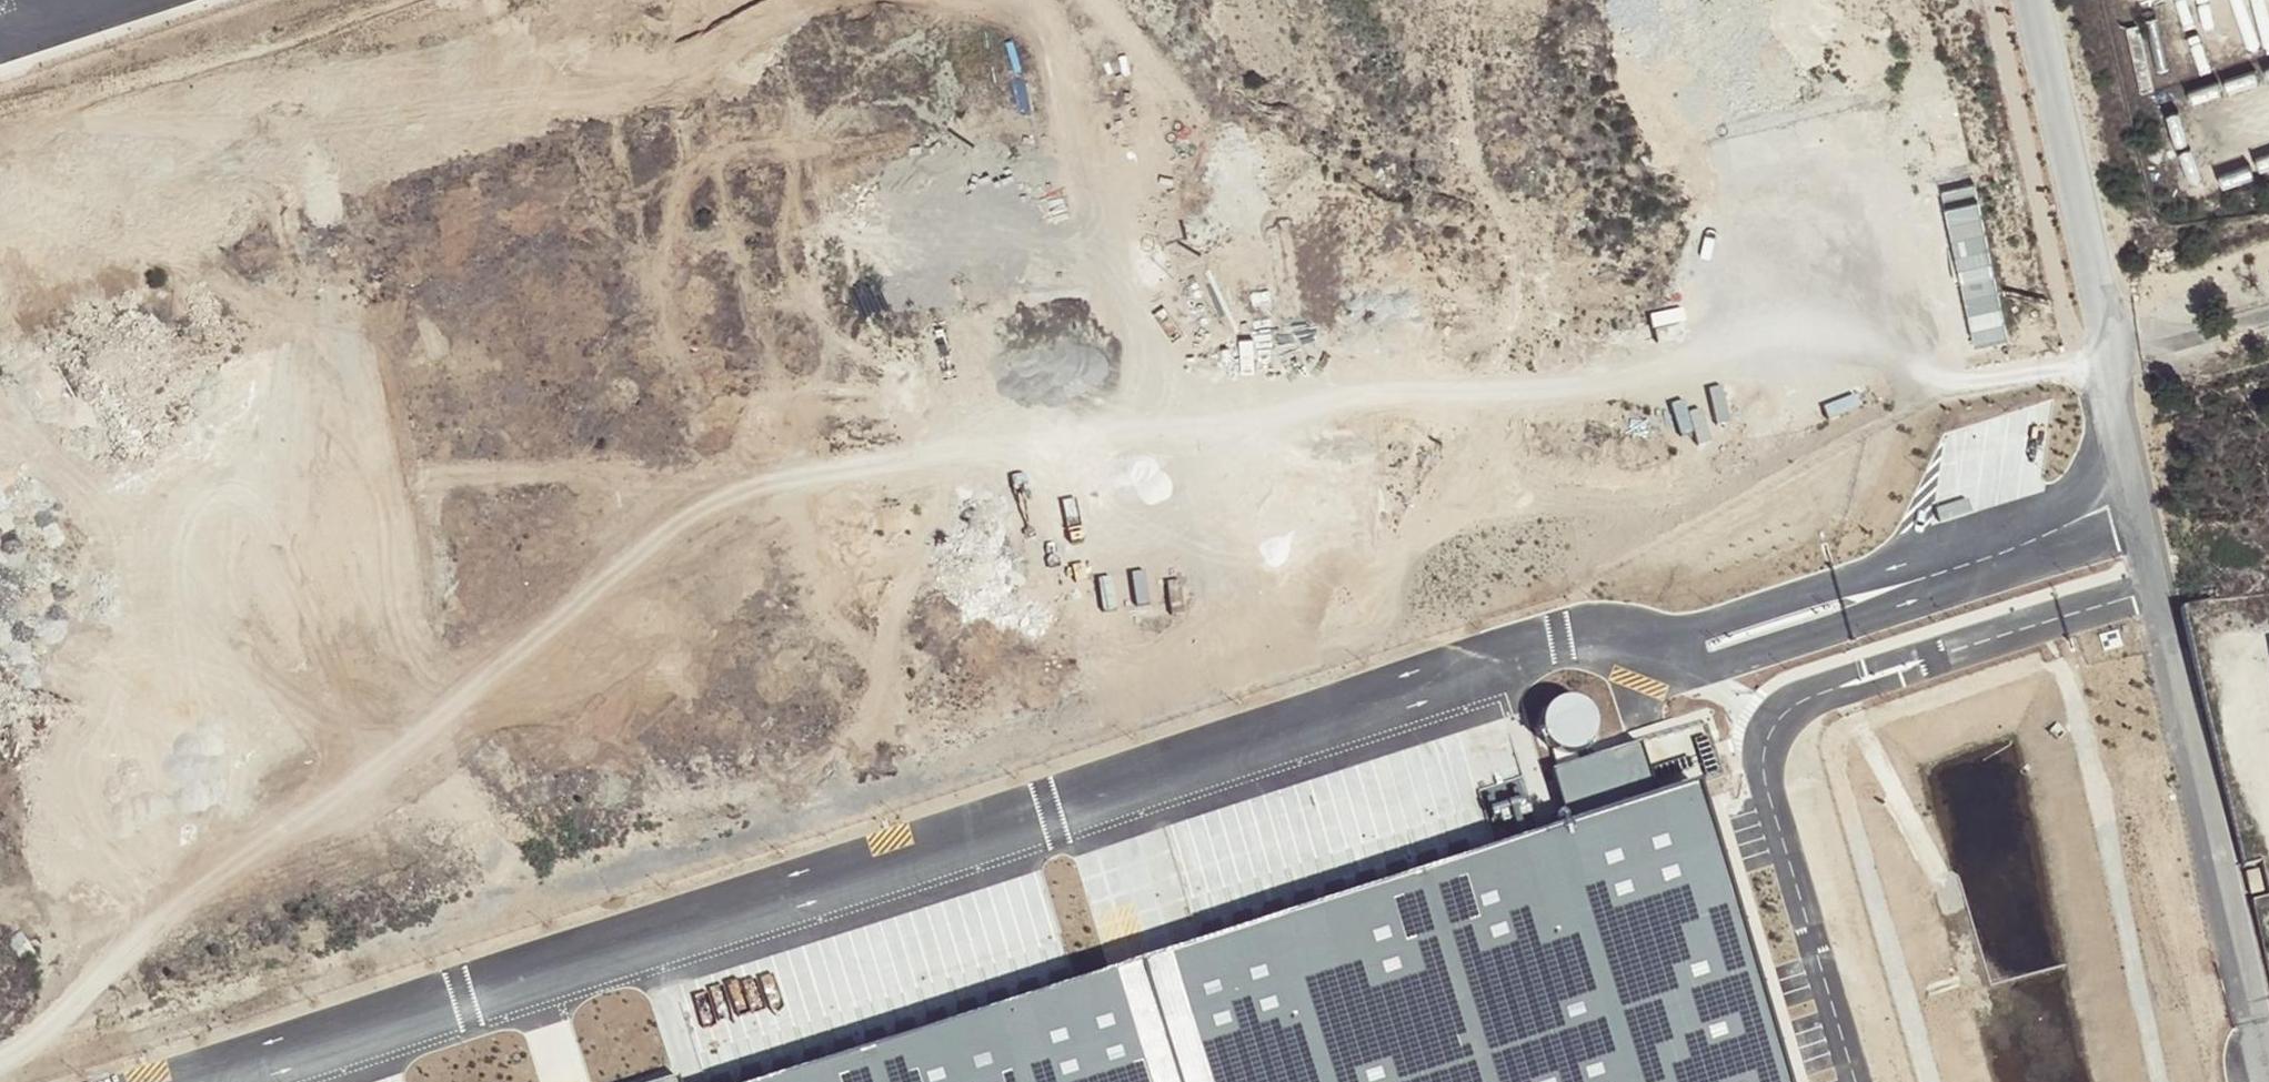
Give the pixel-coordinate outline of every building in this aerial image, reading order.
[(2015,333),(1990,179),(1951,186),(1977,340),(2015,333)] [(1555,765),(1570,820),(1657,794),(1643,741),(1555,765)] [(1758,975),(1745,933),(1735,900),(1725,864),(1717,839),(1715,830),(1707,801),(1703,790),(1700,781),(1657,794),(1570,820),(1491,845),(1199,939),(1107,968),(1075,978),(750,1081),(1791,1081),(1758,975)] [(2262,867),(2246,870),(2252,894),(2267,891),(2262,867)]
